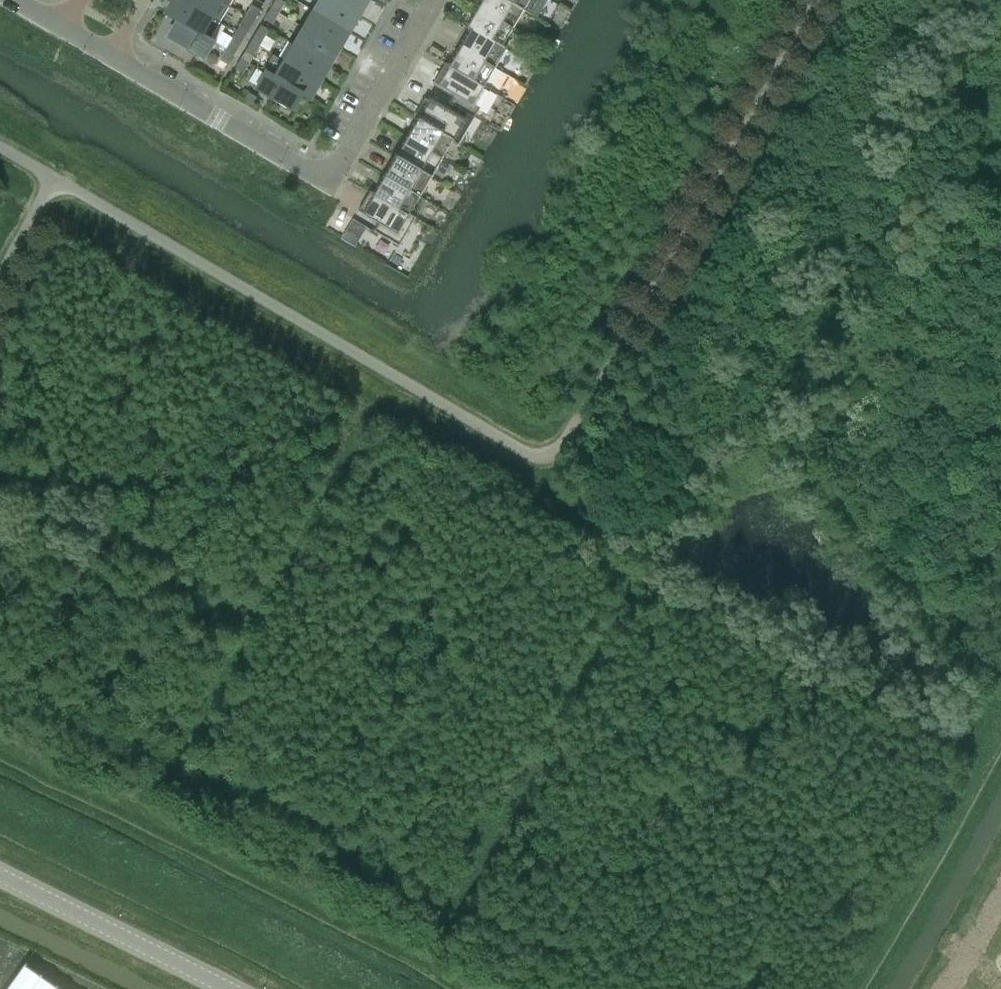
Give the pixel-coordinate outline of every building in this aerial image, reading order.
[(179,23),(179,22),(202,35),(203,34),(210,38),(219,23),(180,0),(175,0),(166,16),(179,23)] [(222,2),(218,0),(180,0),(219,23),(229,6),(222,2)] [(270,9),(278,13),(284,2),(281,0),(275,0),(270,9)] [(359,16),(332,0),(318,0),(312,10),(347,31),(346,32),(348,34),(359,16)] [(359,16),(368,0),(332,0),(359,16)] [(524,10),(507,0),(483,0),(478,8),(513,28),(524,10)] [(529,0),(507,0),(524,10),(529,0)] [(245,16),(253,21),(260,10),(252,5),(245,16)] [(502,47),(502,46),(513,28),(478,8),(466,28),(471,30),(471,29),(502,47)] [(278,13),(270,9),(264,19),(272,24),(278,13)] [(337,48),(346,32),(347,31),(312,10),(302,27),(337,48)] [(247,32),(253,21),(245,16),(239,27),(247,32)] [(215,41),(210,38),(203,34),(202,35),(179,22),(179,23),(169,39),(204,60),(215,41)] [(327,65),(337,48),(302,27),(292,44),(327,65)] [(471,29),(471,30),(460,48),(495,68),(506,48),(502,46),(502,47),(471,29)] [(257,31),(251,42),(259,47),(265,35),(257,31)] [(234,54),(240,43),(232,38),(226,49),(234,54)] [(259,47),(251,42),(244,53),(252,57),(259,47)] [(318,81),(327,65),(292,44),(282,61),(318,81)] [(484,87),(485,85),(495,68),(460,48),(450,65),(449,66),(484,87)] [(234,54),(226,49),(219,60),(227,65),(234,54)] [(249,63),(241,58),(235,69),(243,74),(249,63)] [(307,99),(318,81),(282,61),(274,75),(273,77),(300,93),(299,94),(307,99)] [(449,66),(450,65),(445,63),(433,83),(454,95),(449,102),(474,117),(491,89),(485,85),(484,87),(449,66)] [(273,77),(274,75),(265,71),(254,89),(290,110),(299,94),(300,93),(273,77)] [(249,92),(245,100),(253,104),(257,97),(249,92)] [(458,145),(474,117),(449,102),(445,110),(425,98),(413,118),(417,121),(418,120),(452,140),(452,142),(458,145)] [(441,159),(452,142),(452,140),(418,120),(417,121),(407,139),(441,159)] [(441,159),(407,139),(396,157),(430,177),(441,159)] [(420,196),(430,177),(396,157),(385,176),(420,196)] [(385,176),(375,194),(374,195),(409,215),(409,213),(420,196),(385,176)] [(374,195),(375,194),(370,191),(358,211),(379,223),(374,232),(399,246),(416,217),(409,213),(409,215),(374,195)] [(13,981),(7,988),(59,988),(48,981),(25,964),(13,981)]
